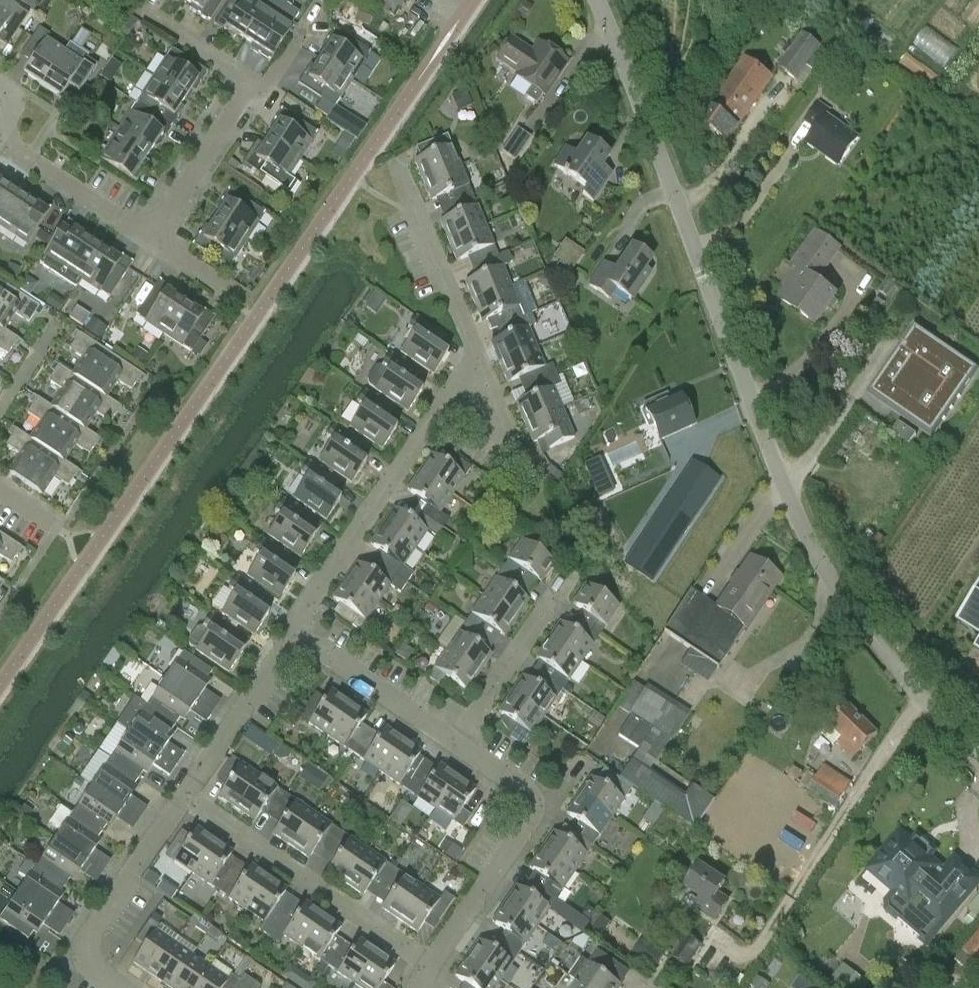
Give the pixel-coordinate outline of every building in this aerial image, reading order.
[(4,29),(14,36),(28,16),(4,0),(0,0),(0,35),(4,29)] [(192,5),(190,9),(210,22),(224,0),(185,0),(192,5)] [(266,7),(255,0),(230,0),(214,25),(226,33),(228,28),(245,39),(266,7)] [(292,24),(300,12),(281,0),(270,0),(266,7),(245,39),(261,50),(258,54),(270,62),(294,25),(292,24)] [(369,0),(389,14),(395,5),(400,9),(406,0),(369,0)] [(524,20),(532,8),(523,2),(515,14),(524,20)] [(364,6),(359,22),(369,26),(374,10),(364,6)] [(954,36),(963,23),(944,10),(935,23),(954,36)] [(125,36),(135,20),(126,14),(116,30),(125,36)] [(945,67),(960,47),(927,24),(913,44),(945,67)] [(24,74),(42,86),(65,52),(46,40),(50,34),(39,27),(32,38),(43,45),(24,74)] [(331,43),(320,59),(352,80),(371,52),(335,28),(327,40),(331,43)] [(807,67),(816,73),(833,50),(824,42),(821,46),(804,33),(779,68),(797,81),(807,67)] [(517,76),(531,86),(525,96),(536,104),(543,94),(545,95),(567,62),(539,43),(532,53),(511,39),(497,59),(519,73),(517,76)] [(70,43),(65,52),(42,86),(61,98),(70,84),(80,91),(97,66),(87,59),(89,56),(70,43)] [(372,48),(365,43),(363,47),(370,51),(372,48)] [(172,48),(154,77),(186,97),(196,81),(201,84),(209,72),(172,48)] [(334,108),(352,80),(320,59),(310,75),(305,73),(298,84),(334,108)] [(708,104),(696,121),(727,142),(773,78),(746,59),(712,107),(708,104)] [(120,66),(112,60),(100,77),(109,83),(120,66)] [(175,113),(186,97),(154,77),(136,104),(172,127),(180,116),(175,113)] [(465,91),(452,97),(459,111),(472,105),(465,91)] [(819,103),(806,122),(816,129),(806,142),(839,166),(859,139),(827,116),(832,112),(819,103)] [(165,138),(172,127),(136,104),(118,131),(150,152),(161,136),(165,138)] [(278,123),(268,140),(300,161),(318,132),(282,109),(274,121),(278,123)] [(357,121),(348,135),(357,141),(366,127),(357,121)] [(517,128),(502,152),(515,161),(531,138),(517,128)] [(140,168),(150,152),(118,131),(100,159),(136,183),(144,171),(140,168)] [(423,181),(460,165),(448,135),(439,138),(444,148),(415,160),(423,181)] [(480,138),(477,152),(479,157),(494,151),(487,135),(480,138)] [(281,189),(300,161),(268,140),(257,156),(253,153),(245,165),(281,189)] [(566,148),(554,166),(587,188),(583,194),(593,201),(611,174),(601,167),(610,156),(587,140),(576,155),(566,148)] [(460,165),(423,181),(432,201),(460,189),(465,199),(473,195),(460,165)] [(20,194),(4,183),(7,179),(0,174),(0,225),(20,194)] [(226,204),(215,220),(247,241),(266,213),(229,189),(221,201),(226,204)] [(0,225),(0,227),(27,245),(51,208),(39,200),(36,205),(20,194),(0,225)] [(473,195),(465,199),(469,209),(440,221),(449,241),(486,226),(473,195)] [(98,239),(77,225),(68,219),(39,263),(76,288),(82,280),(103,248),(95,244),(98,239)] [(229,269),(247,241),(215,220),(204,236),(200,233),(192,245),(229,269)] [(486,226),(449,241),(457,261),(486,249),(490,260),(498,256),(486,226)] [(41,230),(36,238),(45,245),(51,236),(41,230)] [(817,281),(832,260),(841,248),(817,231),(792,265),(800,271),(780,299),(815,324),(836,295),(817,281)] [(604,264),(589,286),(625,310),(650,274),(644,270),(651,260),(632,247),(615,271),(604,264)] [(119,259),(103,248),(82,280),(110,299),(133,262),(122,255),(119,259)] [(508,252),(498,256),(490,260),(494,270),(466,282),(474,302),(511,287),(503,266),(513,262),(508,252)] [(24,270),(10,263),(4,273),(19,280),(24,270)] [(571,271),(558,263),(552,273),(564,281),(571,271)] [(540,285),(546,287),(549,285),(550,278),(546,274),(538,278),(540,285)] [(164,335),(185,303),(169,292),(172,288),(160,280),(136,316),(164,335)] [(9,287),(0,281),(0,299),(9,287)] [(4,330),(15,313),(29,323),(39,308),(43,310),(44,310),(9,287),(0,299),(0,327),(4,330)] [(511,287),(474,302),(482,322),(511,310),(515,320),(524,317),(511,287)] [(64,301),(52,294),(47,302),(58,310),(64,301)] [(877,297),(867,311),(874,316),(884,302),(877,297)] [(185,303),(164,335),(191,353),(216,317),(204,309),(201,313),(185,303)] [(524,317),(515,320),(508,323),(512,333),(491,342),(500,363),(536,347),(528,328),(536,325),(531,313),(524,317)] [(437,331),(416,317),(408,329),(413,333),(401,352),(434,374),(448,354),(430,341),(437,331)] [(100,337),(106,327),(93,318),(87,329),(100,337)] [(965,391),(978,370),(978,365),(916,323),(868,393),(933,437),(965,391)] [(7,355),(17,340),(21,342),(22,341),(4,330),(0,327),(0,350),(7,355)] [(90,386),(111,354),(76,331),(75,332),(79,334),(69,349),(83,358),(72,374),(90,386)] [(138,347),(133,356),(142,362),(147,353),(138,347)] [(536,347),(500,363),(508,383),(537,371),(541,381),(557,374),(552,363),(545,367),(536,347)] [(90,386),(107,397),(118,381),(132,390),(142,375),(146,378),(146,377),(111,354),(90,386)] [(390,354),(382,366),(375,367),(367,379),(369,385),(408,412),(422,391),(404,379),(411,369),(390,354)] [(90,386),(72,374),(54,362),(53,363),(57,366),(47,381),(62,390),(51,406),(69,418),(90,386)] [(561,385),(557,374),(541,381),(545,391),(516,403),(525,423),(562,408),(554,389),(561,385)] [(69,418),(86,430),(96,413),(111,422),(120,407),(125,410),(125,409),(107,397),(90,386),(69,418)] [(386,406),(365,391),(356,403),(362,408),(350,426),(382,449),(397,428),(379,416),(386,406)] [(69,418),(51,406),(33,394),(32,395),(36,398),(26,413),(41,422),(30,438),(48,450),(69,418)] [(646,410),(642,413),(649,428),(653,426),(659,441),(694,425),(686,408),(688,405),(685,399),(682,398),(680,395),(666,401),(664,396),(644,405),(646,410)] [(562,408),(525,423),(533,443),(544,439),(548,449),(575,438),(562,408)] [(48,450),(65,461),(75,445),(89,455),(99,439),(103,442),(104,441),(86,430),(69,418),(48,450)] [(909,445),(910,445),(917,435),(899,423),(892,433),(909,445)] [(355,440),(334,425),(326,437),(332,442),(319,460),(352,483),(366,462),(348,450),(355,440)] [(48,450),(30,438),(12,427),(11,427),(15,430),(6,445),(20,455),(8,473),(25,484),(48,450)] [(48,450),(25,484),(42,495),(54,477),(68,486),(78,471),(82,474),(83,473),(65,461),(48,450)] [(420,472),(452,495),(471,468),(464,463),(458,472),(432,454),(420,472)] [(599,457),(584,464),(599,498),(614,491),(599,457)] [(330,477),(308,463),(300,475),(306,479),(293,498),(326,520),(341,499),(323,487),(330,477)] [(563,475),(550,466),(543,474),(556,484),(563,475)] [(682,478),(625,563),(652,580),(719,479),(704,469),(693,486),(682,478)] [(440,513),(452,495),(420,472),(407,490),(433,508),(427,517),(442,528),(448,518),(440,513)] [(304,514),(283,500),(275,512),(281,516),(268,535),(301,557),(315,537),(297,524),(304,514)] [(436,537),(442,528),(427,517),(420,526),(395,508),(382,526),(415,549),(428,531),(436,537)] [(415,549),(382,526),(370,545),(396,562),(389,571),(397,576),(415,549)] [(11,564),(21,548),(25,551),(26,551),(0,533),(0,556),(11,564)] [(522,540),(502,568),(510,573),(516,565),(541,582),(555,562),(522,540)] [(283,555),(262,541),(254,553),(260,557),(247,575),(280,598),(294,577),(277,565),(283,555)] [(731,617),(764,568),(750,559),(717,608),(694,592),(666,632),(718,668),(745,627),(731,617)] [(378,603),(397,576),(389,571),(383,580),(358,563),(345,581),(378,603)] [(503,583),(510,573),(502,568),(484,596),(517,618),(529,600),(503,583)] [(731,617),(745,627),(779,578),(764,568),(731,617)] [(222,613),(255,635),(269,614),(251,602),(258,592),(237,578),(229,590),(235,594),(222,613)] [(378,603),(345,581),(333,599),(359,616),(352,625),(360,630),(378,603)] [(592,630),(600,635),(620,606),(587,584),(573,604),(599,621),(592,630)] [(957,620),(973,630),(978,634),(978,584),(957,620)] [(517,618),(484,596),(465,623),(473,628),(479,619),(504,636),(517,618)] [(432,601),(426,609),(433,613),(439,605),(432,601)] [(190,646),(196,650),(229,672),(243,652),(230,642),(237,633),(211,615),(203,627),(196,628),(189,639),(190,646)] [(560,622),(548,640),(581,662),(600,635),(592,630),(586,639),(560,622)] [(465,623),(447,650),(480,673),(492,655),(466,637),(473,628),(465,623)] [(563,689),(581,662),(548,640),(536,658),(561,675),(555,684),(563,689)] [(467,691),(480,673),(447,650),(428,677),(435,682),(442,673),(467,691)] [(184,651),(165,679),(198,701),(205,690),(201,687),(212,671),(184,651)] [(523,676),(511,694),(544,717),(563,689),(555,684),(549,694),(523,676)] [(190,712),(198,701),(165,679),(147,705),(175,725),(186,709),(190,712)] [(632,681),(615,706),(629,715),(629,713),(632,715),(618,736),(639,749),(619,778),(694,830),(714,800),(692,784),(683,796),(649,773),(690,712),(647,685),(644,689),(632,681)] [(327,735),(349,702),(331,690),(314,716),(305,709),(300,717),(327,735)] [(83,692),(78,698),(80,700),(87,704),(91,698),(85,693),(83,692)] [(525,744),(544,717),(511,694),(498,712),(524,730),(518,739),(525,744)] [(327,735),(354,754),(359,746),(350,740),(368,715),(349,702),(327,735)] [(147,705),(128,732),(177,765),(184,754),(165,741),(175,725),(147,705)] [(849,706),(830,725),(821,734),(833,746),(837,742),(853,759),(878,734),(849,706)] [(83,732),(83,728),(81,725),(76,725),(73,728),(75,733),(79,734),(83,732)] [(354,754),(381,772),(404,739),(386,727),(368,753),(359,746),(354,754)] [(128,732),(110,759),(139,779),(150,763),(169,776),(177,765),(128,732)] [(267,737),(260,748),(271,757),(279,746),(267,737)] [(381,772),(408,791),(413,784),(404,778),(422,752),(404,739),(381,772)] [(532,744),(528,749),(536,754),(539,749),(532,744)] [(237,809),(259,776),(232,757),(227,764),(236,771),(219,796),(237,809)] [(128,794),(139,779),(110,759),(92,785),(124,808),(132,797),(128,794)] [(308,783),(317,770),(308,764),(299,777),(308,783)] [(408,791),(435,810),(458,777),(440,764),(422,790),(413,784),(408,791)] [(808,773),(801,784),(823,799),(822,800),(823,801),(824,800),(836,807),(851,784),(825,766),(816,779),(808,773)] [(272,795),(281,802),(286,794),(259,776),(237,809),(255,821),(272,795)] [(458,777),(435,810),(463,828),(468,821),(459,815),(476,789),(458,777)] [(591,777),(579,795),(612,818),(630,791),(623,786),(617,795),(591,777)] [(92,785),(73,812),(102,832),(113,816),(117,819),(124,808),(92,785)] [(273,834),(291,846),(314,813),(286,794),(281,802),(290,808),(273,834)] [(593,845),(612,818),(579,795),(566,813),(592,831),(586,840),(593,845)] [(91,848),(102,832),(73,812),(62,804),(50,822),(61,830),(55,839),(88,861),(95,850),(91,848)] [(822,810),(815,820),(825,827),(832,816),(822,810)] [(327,833),(336,839),(341,831),(314,813),(291,846),(309,858),(327,833)] [(192,873),(215,840),(197,828),(179,853),(170,847),(165,854),(192,873)] [(327,871),(345,883),(368,850),(341,831),(336,839),(345,845),(327,871)] [(575,872),(593,845),(586,840),(580,849),(554,831),(542,849),(575,872)] [(930,855),(915,842),(913,844),(900,834),(870,870),(896,893),(887,903),(888,911),(927,944),(978,883),(978,881),(955,860),(943,874),(938,870),(940,868),(928,857),(930,855)] [(55,839),(36,866),(65,885),(76,869),(80,872),(88,861),(55,839)] [(215,840),(192,873),(220,892),(225,884),(216,878),(233,852),(215,840)] [(447,854),(453,845),(446,840),(440,849),(447,854)] [(555,885),(549,894),(556,899),(575,872),(542,849),(529,868),(555,885)] [(381,870),(390,876),(395,869),(368,850),(345,883),(363,895),(381,870)] [(27,879),(18,892),(51,915),(59,904),(55,901),(65,885),(36,866),(26,859),(17,873),(27,879)] [(220,892),(247,910),(269,877),(251,865),(234,890),(225,884),(220,892)] [(699,865),(685,887),(702,898),(695,908),(715,921),(727,903),(716,896),(725,882),(699,865)] [(422,887),(395,869),(390,876),(399,882),(382,908),(400,920),(422,887)] [(154,887),(160,879),(149,871),(143,879),(154,887)] [(269,936),(279,921),(270,915),(288,890),(269,877),(247,910),(263,921),(258,929),(269,936)] [(538,926),(556,899),(549,894),(543,903),(517,886),(505,904),(538,926)] [(440,900),(422,887),(400,920),(418,933),(431,912),(441,919),(455,898),(446,892),(440,900)] [(51,915),(18,892),(0,919),(0,920),(28,939),(40,923),(44,925),(51,915)] [(284,936),(301,947),(324,914),(306,902),(288,928),(279,921),(269,936),(279,943),(284,936)] [(519,953),(538,926),(505,904),(492,922),(518,939),(512,948),(519,953)] [(587,907),(582,915),(590,920),(595,912),(587,907)] [(324,963),(328,966),(333,959),(324,952),(342,927),(324,914),(301,947),(324,963)] [(972,914),(965,923),(970,927),(978,919),(972,914)] [(590,929),(601,937),(611,923),(600,915),(590,929)] [(152,975),(174,943),(157,931),(160,926),(150,919),(136,940),(145,946),(134,963),(152,975)] [(196,927),(206,934),(211,927),(201,920),(196,927)] [(222,934),(211,927),(206,934),(217,941),(222,934)] [(955,960),(971,973),(978,964),(978,932),(955,960)] [(575,940),(572,945),(583,951),(585,948),(590,940),(584,936),(575,940)] [(673,958),(686,967),(700,945),(687,936),(673,958)] [(333,959),(328,966),(355,985),(378,952),(360,939),(342,965),(333,959)] [(480,940),(467,958),(500,981),(519,953),(512,948),(506,957),(480,940)] [(152,975),(170,987),(192,955),(174,943),(152,975)] [(664,956),(653,948),(644,960),(656,968),(664,956)] [(577,980),(588,987),(620,987),(622,985),(616,981),(625,968),(598,950),(589,962),(583,958),(570,976),(577,980)] [(396,964),(378,952),(355,985),(360,987),(380,987),(383,983),(396,964)] [(170,987),(196,987),(210,967),(192,955),(170,987)] [(500,981),(467,958),(455,976),(472,987),(495,987),(500,981)] [(322,976),(328,966),(324,963),(317,972),(322,976)] [(843,963),(831,979),(817,968),(811,976),(826,987),(866,987),(869,984),(843,963)] [(240,980),(231,974),(227,979),(210,967),(196,987),(236,987),(241,981),(240,980)] [(237,970),(233,976),(240,980),(244,975),(237,970)] [(268,982),(272,976),(264,971),(260,977),(268,982)] [(260,986),(244,975),(240,980),(241,981),(236,987),(258,987),(260,986)] [(306,977),(300,986),(302,987),(312,987),(315,984),(306,977)] [(757,987),(768,987),(770,984),(763,979),(757,987)]
